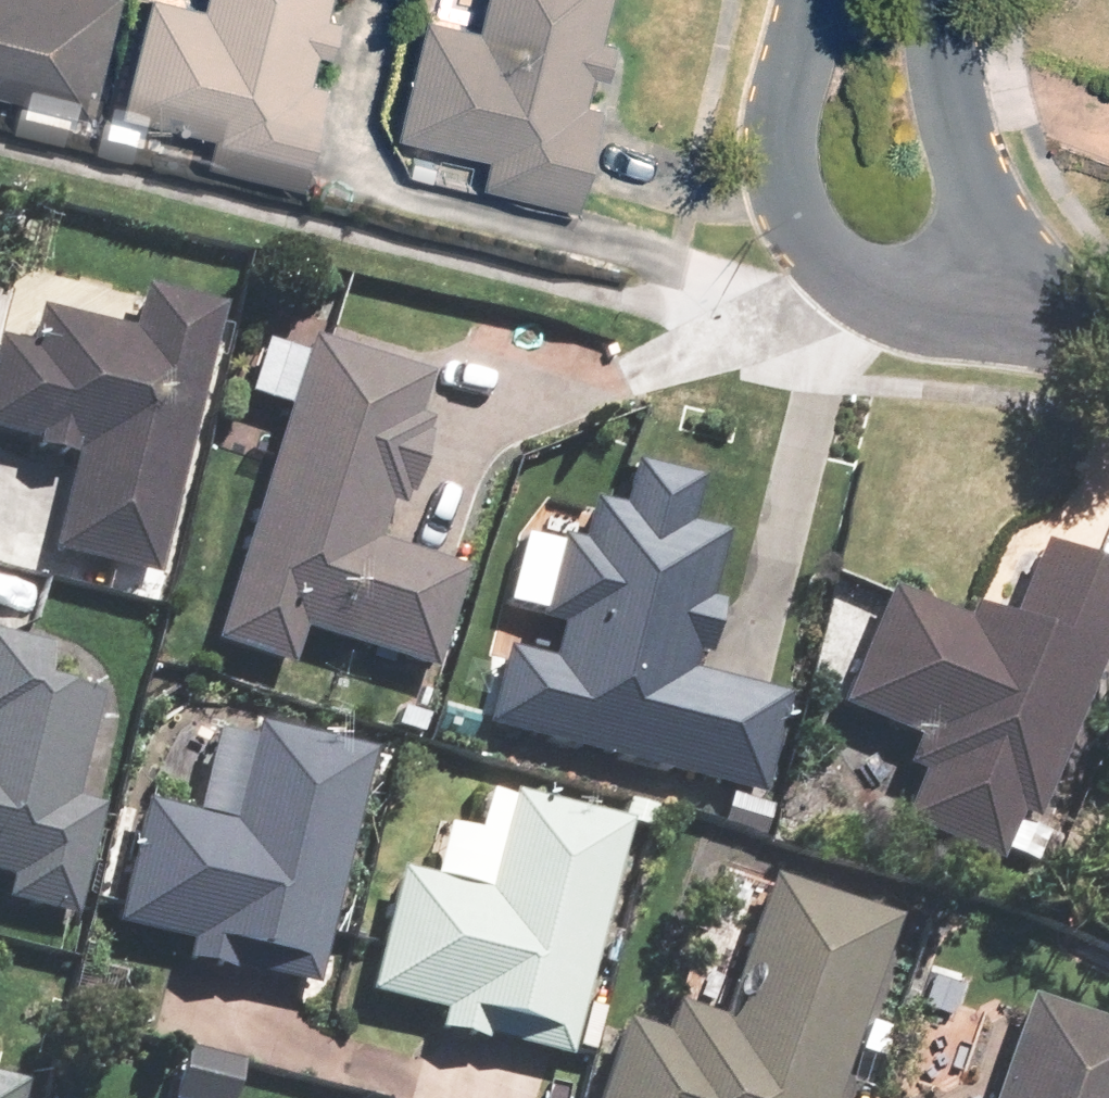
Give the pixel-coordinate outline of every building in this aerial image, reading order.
[(94,104),(119,0),(0,0),(0,81),(94,104)] [(126,101),(217,124),(209,156),(302,179),(345,8),(330,4),(331,0),(204,0),(202,0),(151,0),(126,101)] [(479,22),(428,9),(400,124),(490,145),(483,174),(581,198),(621,33),(601,28),(608,0),(484,0),(479,22)] [(216,304),(139,286),(129,329),(37,307),(28,345),(0,338),(0,439),(72,456),(50,548),(150,572),(216,304)] [(423,373),(305,336),(210,639),(284,662),(296,626),(429,668),(460,570),(370,542),(383,502),(400,507),(427,421),(410,416),(423,373)] [(499,652),(481,723),(756,793),(781,695),(684,671),(688,653),(700,656),(714,603),(702,600),(719,534),(681,525),(694,478),(629,461),(617,509),(588,501),(577,541),(557,536),(536,619),(556,624),(546,663),(499,652)] [(1108,621),(1108,572),(1039,543),(1007,620),(966,603),(960,617),(885,586),(835,706),(911,737),(898,766),(913,772),(893,821),(994,863),(1015,814),(1027,819),(1108,621)] [(5,875),(0,895),(0,898),(71,916),(99,806),(70,798),(96,694),(35,679),(43,646),(0,636),(0,874),(5,875)] [(313,985),(365,752),(246,726),(224,824),(136,805),(110,924),(184,940),(180,956),(313,985)] [(565,1058),(622,823),(508,796),(484,893),(392,871),(363,990),(439,1008),(434,1027),(565,1058)] [(889,920),(762,878),(715,1021),(669,1006),(659,1037),(618,1024),(594,1097),(830,1097),(889,920)] [(1021,998),(988,1097),(1108,1097),(1108,1027),(1021,998)] [(19,1084),(0,1079),(0,1097),(16,1097),(19,1084)]
